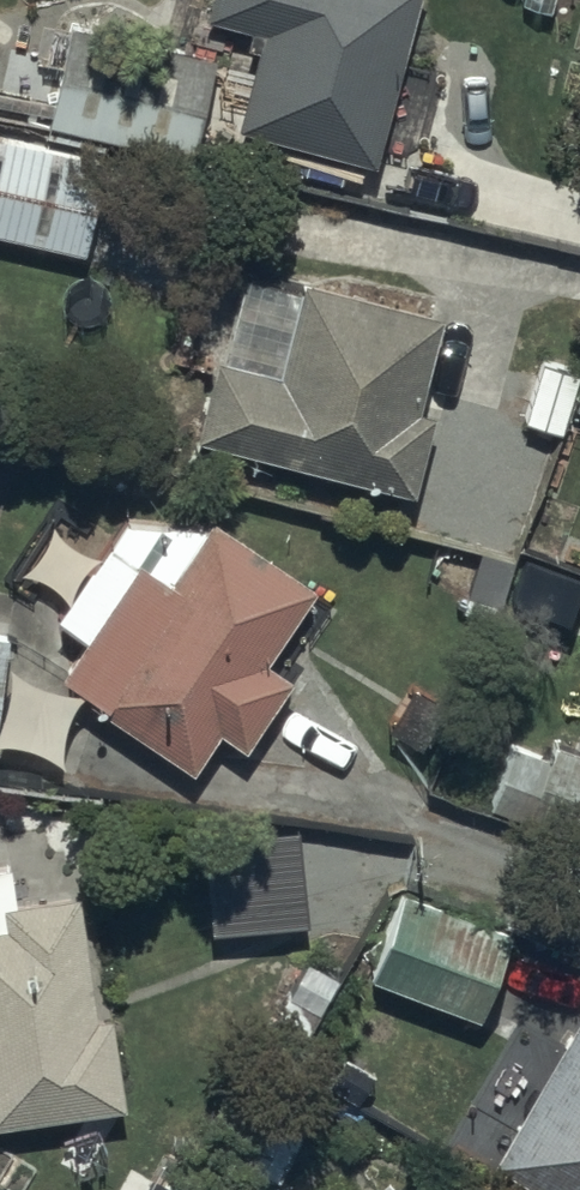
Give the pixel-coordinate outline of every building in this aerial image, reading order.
[(205,8),(268,26),(242,118),(374,156),(419,0),(207,0),(205,8)] [(71,19),(49,120),(198,153),(221,52),(71,19)] [(89,254),(112,159),(0,132),(0,233),(89,254)] [(192,432),(413,485),(433,403),(422,401),(444,310),(304,276),(283,360),(213,343),(192,432)] [(572,430),(579,433),(579,408),(572,430)] [(85,633),(64,663),(98,688),(91,697),(196,772),(227,729),(250,746),(341,618),(312,597),(322,582),(218,508),(210,520),(132,513),(108,547),(60,615),(85,633)] [(0,619),(0,758),(16,621),(0,619)] [(558,736),(526,826),(579,845),(579,744),(558,736)] [(93,889),(23,902),(15,859),(0,862),(0,1125),(131,1102),(93,889)] [(371,972),(476,1017),(512,935),(407,890),(371,972)] [(499,1159),(554,1189),(579,1189),(579,1015),(499,1159)]
